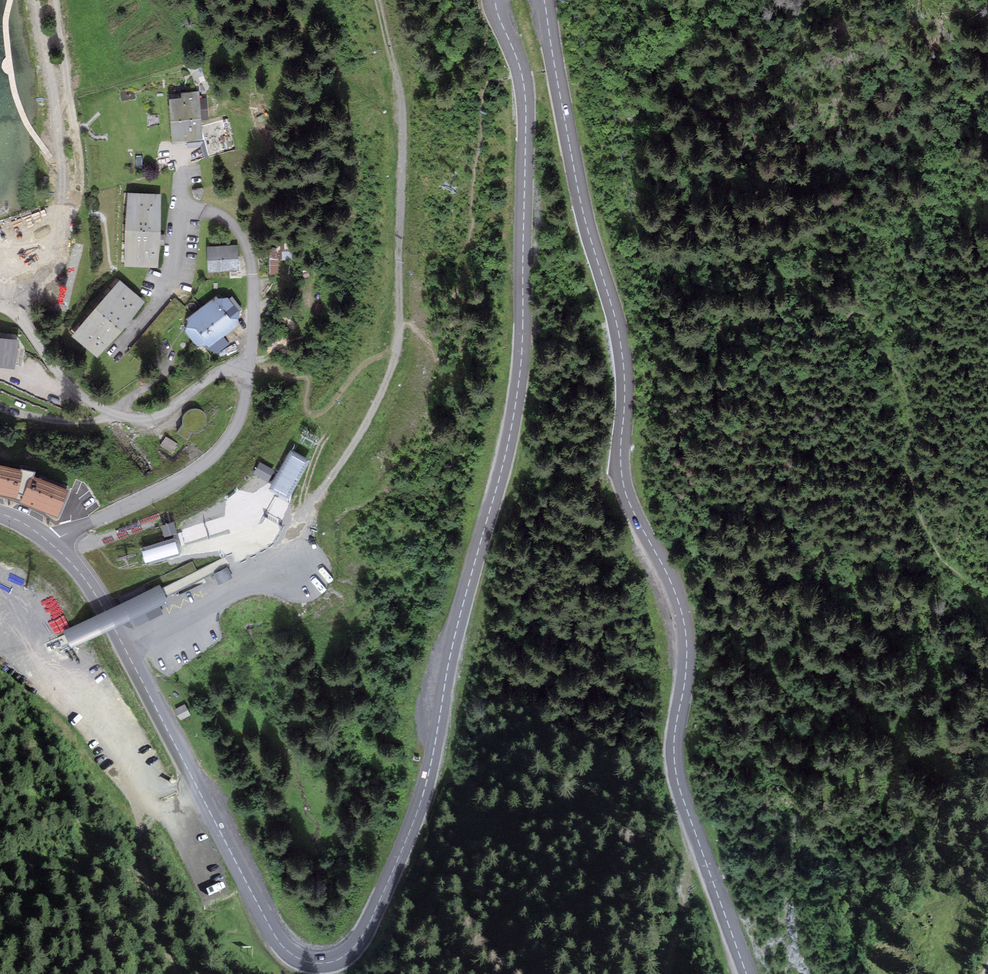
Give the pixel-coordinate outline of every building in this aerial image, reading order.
[(169,92),(173,135),(184,133),(184,137),(201,135),(206,149),(233,139),(222,112),(200,120),(199,111),(206,111),(205,95),(197,95),(197,90),(169,92)] [(126,198),(124,263),(149,264),(152,199),(126,198)] [(208,246),(209,268),(232,268),(231,246),(208,246)] [(279,271),(279,251),(270,251),(270,271),(279,271)] [(73,336),(93,352),(135,303),(116,287),(73,336)] [(221,300),(211,302),(187,320),(192,328),(186,332),(196,348),(211,339),(214,345),(241,323),(237,318),(242,314),(233,302),(225,307),(221,300)] [(0,340),(0,363),(13,365),(15,349),(9,348),(10,341),(0,340)] [(166,433),(160,443),(175,451),(181,441),(166,433)] [(316,460),(296,447),(270,490),(290,502),(316,460)] [(271,482),(278,468),(262,460),(255,473),(271,482)] [(0,469),(0,495),(17,499),(21,473),(0,469)] [(67,490),(30,477),(19,503),(56,518),(67,490)] [(162,523),(165,535),(178,532),(175,519),(162,523)] [(184,550),(180,534),(144,544),(148,560),(184,550)] [(219,581),(231,575),(226,565),(214,571),(219,581)] [(186,704),(177,709),(183,719),(191,714),(186,704)]
